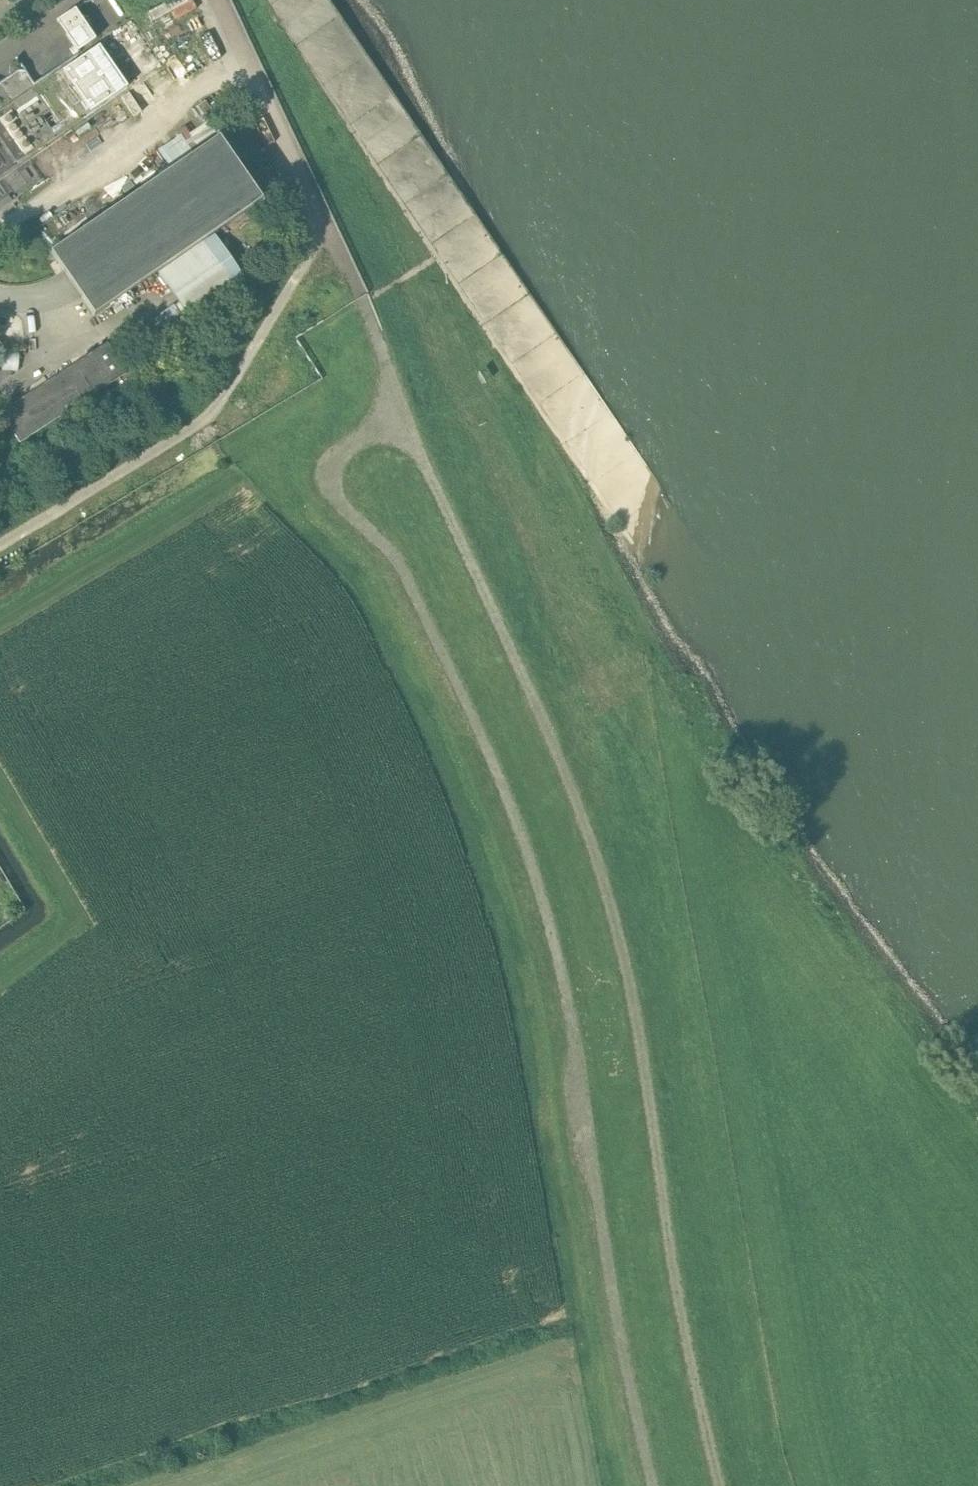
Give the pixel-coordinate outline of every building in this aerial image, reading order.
[(34,84),(22,68),(0,83),(11,99),(2,106),(0,103),(0,206),(2,209),(44,180),(30,160),(178,59),(175,54),(167,60),(164,56),(160,59),(134,21),(147,12),(144,8),(34,84)] [(96,39),(75,8),(57,21),(78,51),(96,39)] [(208,137),(40,252),(83,315),(251,200),(208,137)] [(107,343),(1,412),(20,442),(127,373),(107,343)]
